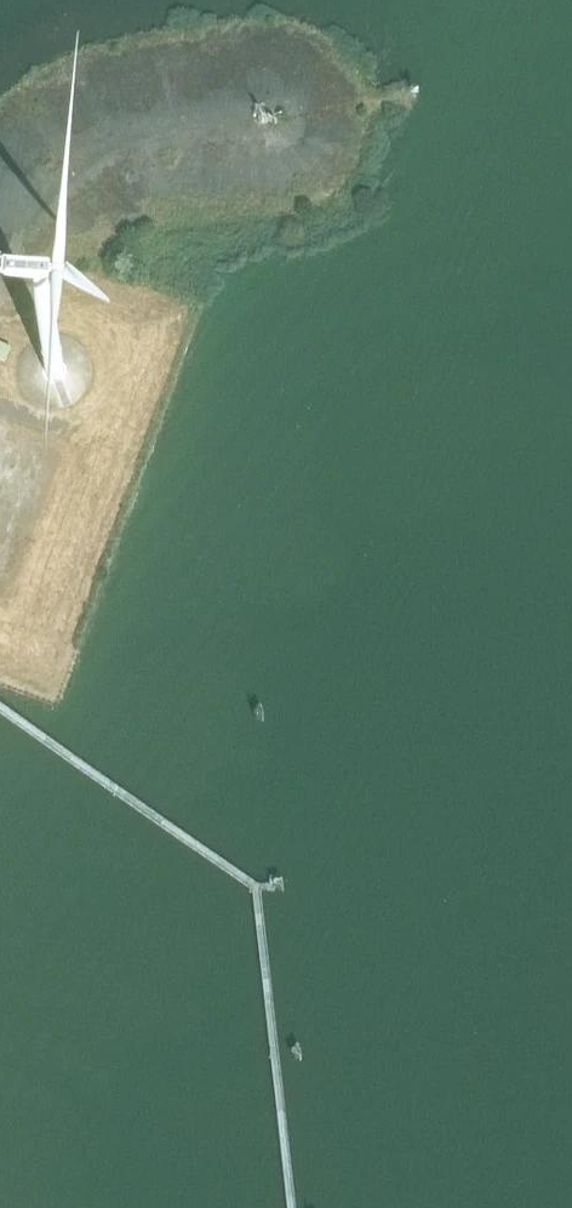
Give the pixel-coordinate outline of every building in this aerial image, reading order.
[(70,349),(82,345),(75,323),(63,327),(70,349)]
